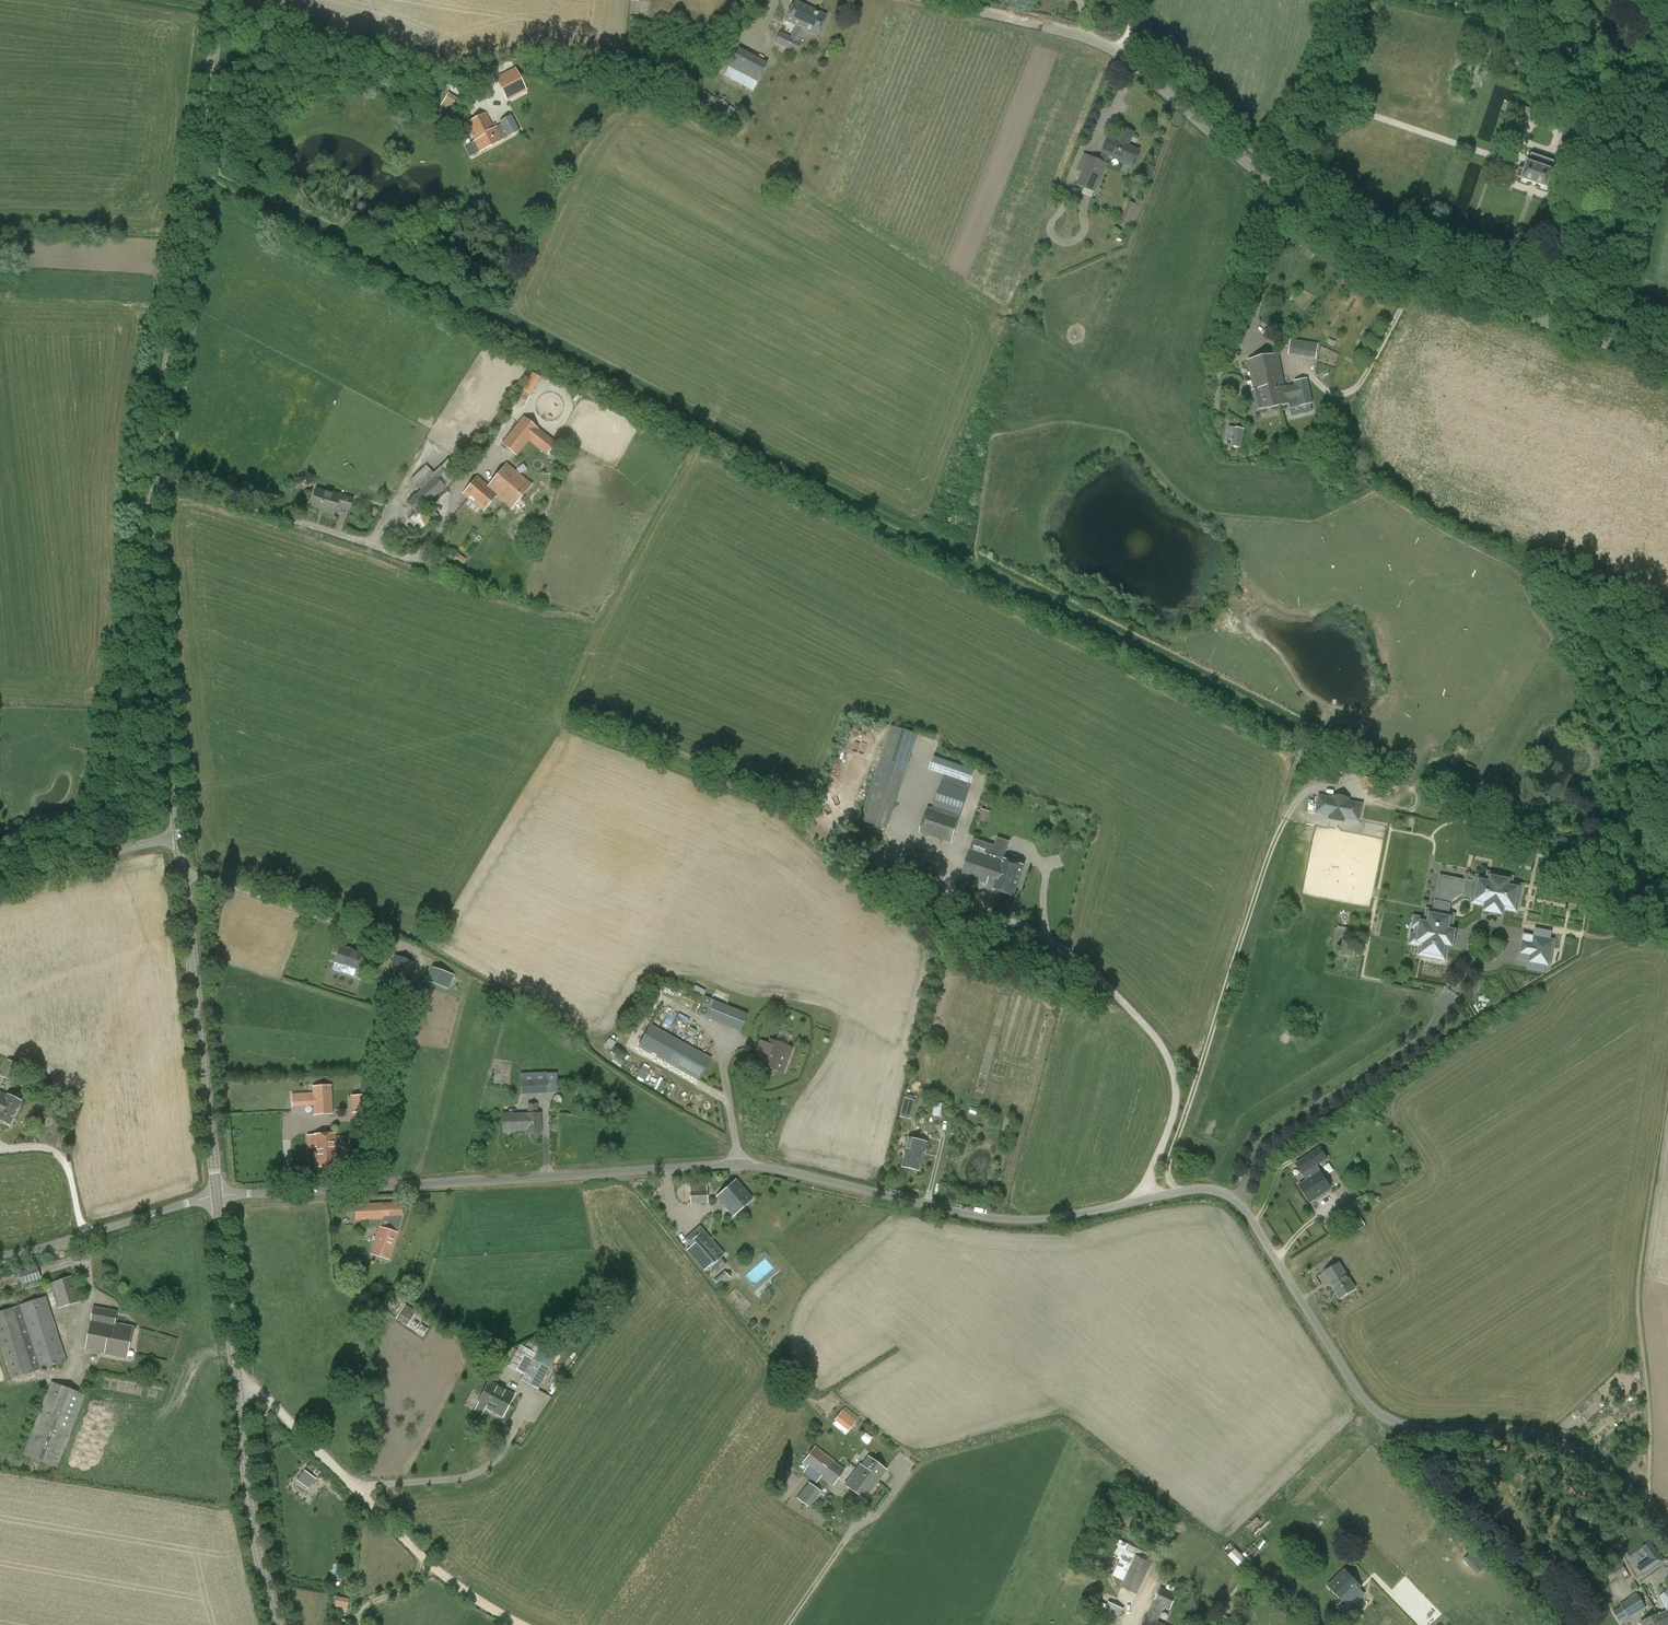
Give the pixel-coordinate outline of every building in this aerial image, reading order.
[(1571,0),(1550,0),(1549,2),(1566,11),(1571,0)] [(817,36),(826,16),(795,1),(786,21),(797,26),(791,39),(780,33),(775,43),(797,53),(802,44),(799,42),(805,30),(817,36)] [(739,49),(729,67),(757,82),(767,63),(739,49)] [(521,91),(511,72),(496,79),(506,99),(521,91)] [(501,125),(497,127),(494,128),(486,113),(467,124),(476,140),(474,142),(480,153),(504,140),(503,139),(508,137),(508,136),(519,130),(511,116),(500,122),(501,125)] [(1119,143),(1117,142),(1118,140),(1108,136),(1101,153),(1102,153),(1109,156),(1111,157),(1111,156),(1133,165),(1139,152),(1129,147),(1135,134),(1125,130),(1119,143)] [(1106,163),(1109,156),(1102,153),(1099,160),(1106,163)] [(1551,171),(1554,162),(1532,155),(1529,163),(1528,163),(1525,171),(1519,169),(1517,176),(1523,179),(1546,187),(1552,171),(1551,171)] [(1095,193),(1107,164),(1106,163),(1099,160),(1089,156),(1077,184),(1095,193)] [(1133,228),(1141,205),(1128,201),(1120,224),(1133,228)] [(1299,252),(1310,259),(1317,248),(1306,241),(1299,252)] [(1319,344),(1291,340),(1288,355),(1316,359),(1319,344)] [(1290,409),(1312,405),(1307,380),(1295,382),(1296,386),(1286,388),(1286,387),(1284,387),(1278,355),(1271,356),(1277,390),(1276,391),(1279,406),(1289,404),(1290,409)] [(1277,390),(1271,356),(1248,361),(1254,390),(1252,391),(1257,411),(1279,406),(1276,391),(1277,390)] [(522,389),(531,394),(542,377),(533,372),(522,389)] [(501,445),(513,454),(527,437),(541,448),(548,440),(522,419),(501,445)] [(1241,449),(1244,430),(1235,428),(1229,427),(1227,438),(1233,440),(1232,447),(1241,449)] [(511,509),(531,485),(506,464),(488,487),(477,478),(463,495),(483,511),(495,496),(511,509)] [(446,488),(437,479),(426,466),(411,480),(421,490),(407,503),(416,514),(446,488)] [(336,507),(349,511),(353,499),(332,492),(331,494),(317,489),(311,507),(320,509),(319,511),(333,516),(336,507)] [(971,785),(975,771),(934,757),(929,770),(971,785)] [(907,766),(882,758),(868,800),(893,808),(907,766)] [(942,782),(933,809),(928,807),(919,833),(951,843),(960,817),(969,790),(942,782)] [(1325,806),(1323,814),(1330,815),(1331,811),(1345,814),(1344,818),(1358,820),(1359,817),(1352,815),(1353,811),(1346,810),(1348,799),(1334,796),(1332,807),(1325,806)] [(978,822),(986,825),(991,811),(982,808),(978,822)] [(1014,896),(1024,866),(1002,859),(1003,855),(1004,855),(1007,847),(996,843),(995,847),(985,844),(982,853),(970,849),(961,876),(995,886),(994,890),(1014,896)] [(1442,878),(1437,903),(1436,903),(1434,914),(1429,913),(1429,914),(1430,914),(1428,925),(1422,924),(1419,942),(1425,943),(1423,954),(1421,954),(1444,959),(1447,944),(1451,945),(1454,933),(1449,932),(1452,917),(1447,917),(1449,906),(1449,905),(1464,895),(1464,896),(1475,898),(1474,902),(1475,903),(1475,901),(1486,903),(1486,906),(1487,906),(1486,911),(1501,914),(1502,909),(1504,909),(1504,907),(1515,909),(1515,910),(1520,888),(1509,886),(1510,881),(1490,877),(1489,882),(1478,880),(1478,885),(1466,883),(1442,878)] [(989,933),(991,925),(982,922),(980,929),(989,933)] [(1531,954),(1530,960),(1548,964),(1553,941),(1535,937),(1533,944),(1523,942),(1521,952),(1531,954)] [(341,948),(335,964),(333,970),(353,977),(358,962),(368,966),(371,958),(360,954),(361,954),(341,948)] [(406,983),(414,962),(394,955),(386,975),(406,983)] [(426,980),(450,988),(455,973),(431,965),(426,980)] [(741,1032),(748,1014),(714,1001),(707,1019),(741,1032)] [(711,1059),(650,1025),(639,1045),(696,1077),(700,1079),(711,1059)] [(612,1049),(616,1042),(609,1038),(605,1044),(612,1049)] [(783,1073),(792,1049),(770,1040),(760,1065),(783,1073)] [(1,1070),(0,1073),(0,1075),(8,1079),(10,1074),(1,1070)] [(547,1093),(547,1080),(546,1073),(520,1074),(521,1095),(547,1093)] [(314,1087),(314,1093),(315,1104),(315,1109),(330,1109),(329,1087),(329,1093),(321,1093),(320,1087),(314,1087)] [(3,1094),(0,1100),(0,1120),(9,1125),(20,1102),(3,1094)] [(365,1096),(362,1096),(354,1096),(355,1105),(355,1115),(353,1115),(354,1124),(367,1124),(365,1096)] [(909,1119),(914,1100),(905,1098),(900,1117),(909,1119)] [(940,1116),(943,1104),(935,1102),(933,1114),(940,1116)] [(528,1114),(513,1115),(513,1112),(502,1113),(502,1133),(514,1132),(514,1131),(526,1130),(526,1134),(541,1134),(540,1114),(537,1114),(537,1104),(527,1104),(528,1114)] [(336,1167),(335,1137),(335,1134),(315,1135),(316,1168),(336,1167)] [(924,1153),(927,1143),(908,1138),(905,1153),(906,1154),(903,1167),(919,1171),(923,1153),(924,1153)] [(1299,1186),(1310,1202),(1331,1188),(1320,1172),(1315,1166),(1327,1158),(1320,1148),(1296,1164),(1302,1174),(1304,1173),(1308,1179),(1299,1186)] [(691,1204),(707,1203),(705,1180),(689,1181),(691,1204)] [(733,1216),(752,1199),(735,1181),(717,1197),(733,1216)] [(380,1227),(397,1233),(403,1217),(402,1202),(354,1205),(354,1221),(368,1221),(382,1220),(380,1227)] [(1350,1235),(1366,1226),(1360,1216),(1345,1225),(1350,1235)] [(398,1233),(397,1233),(380,1227),(371,1254),(389,1260),(398,1233)] [(707,1236),(693,1248),(710,1266),(723,1255),(707,1236)] [(65,1274),(64,1268),(70,1267),(69,1258),(58,1259),(60,1275),(65,1274)] [(1339,1299),(1355,1290),(1339,1264),(1323,1273),(1339,1299)] [(23,1284),(41,1278),(37,1267),(19,1272),(23,1284)] [(725,1270),(714,1279),(720,1286),(731,1277),(725,1270)] [(59,1309),(81,1302),(73,1276),(51,1283),(59,1309)] [(67,1362),(46,1297),(0,1312),(0,1340),(12,1379),(67,1362)] [(396,1317),(407,1325),(416,1310),(405,1303),(396,1317)] [(133,1327),(115,1324),(117,1311),(93,1306),(85,1349),(105,1352),(104,1354),(127,1358),(133,1327)] [(520,1345),(508,1366),(524,1374),(519,1383),(537,1392),(550,1368),(533,1359),(536,1354),(520,1345)] [(58,1468),(86,1395),(51,1382),(23,1455),(58,1468)] [(502,1417),(514,1395),(489,1382),(477,1404),(502,1417)] [(833,1420),(847,1432),(860,1417),(846,1405),(833,1420)] [(6,1445),(11,1434),(0,1429),(0,1442),(6,1445)] [(833,1485),(845,1470),(832,1461),(833,1460),(815,1446),(802,1463),(820,1477),(821,1476),(833,1485)] [(860,1465),(856,1470),(876,1484),(886,1470),(868,1456),(861,1466),(860,1465)] [(309,1490),(316,1480),(304,1470),(297,1480),(309,1490)] [(864,1500),(876,1484),(856,1470),(845,1485),(864,1500)] [(808,1505),(811,1500),(804,1495),(800,1499),(808,1505)] [(1661,1562),(1648,1543),(1641,1548),(1649,1560),(1636,1568),(1641,1576),(1661,1562)] [(1125,1550),(1136,1556),(1143,1559),(1146,1552),(1128,1544),(1125,1550)] [(1113,1574),(1125,1580),(1136,1556),(1125,1550),(1113,1574)] [(1464,1559),(1479,1573),(1487,1564),(1472,1550),(1464,1559)] [(1152,1563),(1143,1559),(1136,1556),(1125,1580),(1121,1587),(1137,1595),(1152,1563)] [(342,1565),(333,1563),(331,1579),(339,1580),(342,1565)] [(1343,1602),(1359,1586),(1344,1571),(1328,1587),(1343,1602)] [(1155,1623),(1163,1607),(1169,1609),(1176,1595),(1160,1588),(1142,1624),(1160,1624),(1155,1623)] [(1629,1618),(1646,1608),(1637,1593),(1621,1604),(1629,1618)] [(335,1600),(334,1606),(347,1608),(348,1602),(335,1600)] [(1108,1601),(1100,1618),(1114,1624),(1116,1624),(1124,1609),(1108,1601)] [(1655,1616),(1659,1624),(1660,1624),(1667,1624),(1667,1620),(1663,1622),(1659,1614),(1655,1616)] [(1659,1624),(1655,1616),(1640,1622),(1641,1624),(1660,1624),(1659,1624)]
